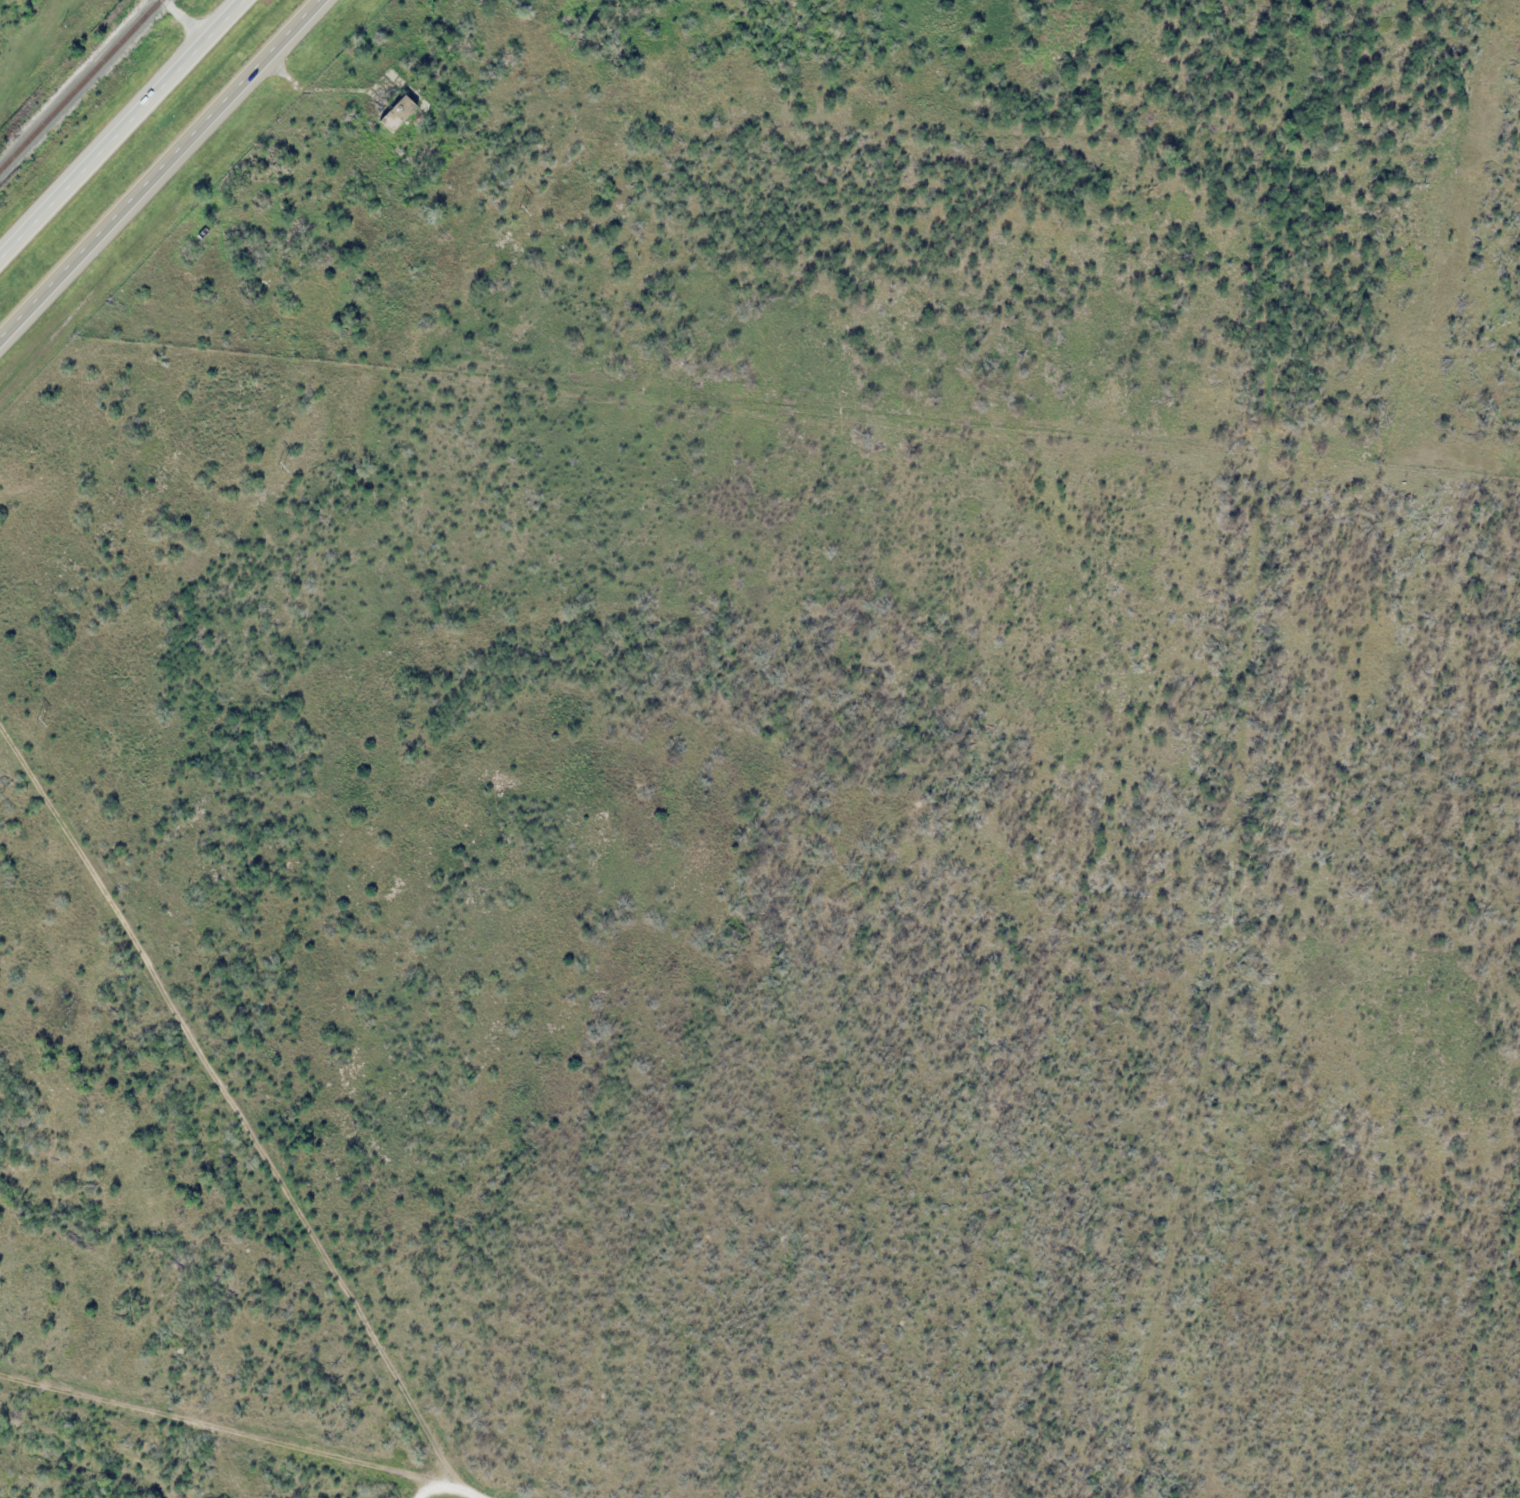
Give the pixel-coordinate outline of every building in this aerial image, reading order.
[(416,109),(404,96),(379,122),(392,134),(416,109)]
